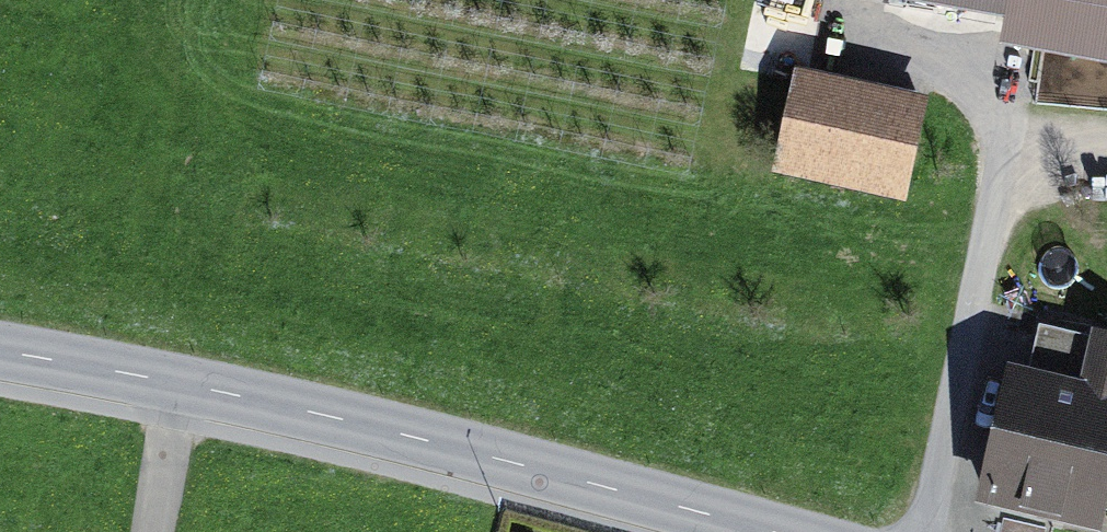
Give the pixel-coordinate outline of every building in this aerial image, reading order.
[(1106,59),(1106,0),(791,0),(1106,59)] [(801,80),(774,191),(906,223),(933,112),(801,80)] [(984,531),(1106,531),(1106,376),(1088,372),(1077,426),(1010,412),(984,531)]
